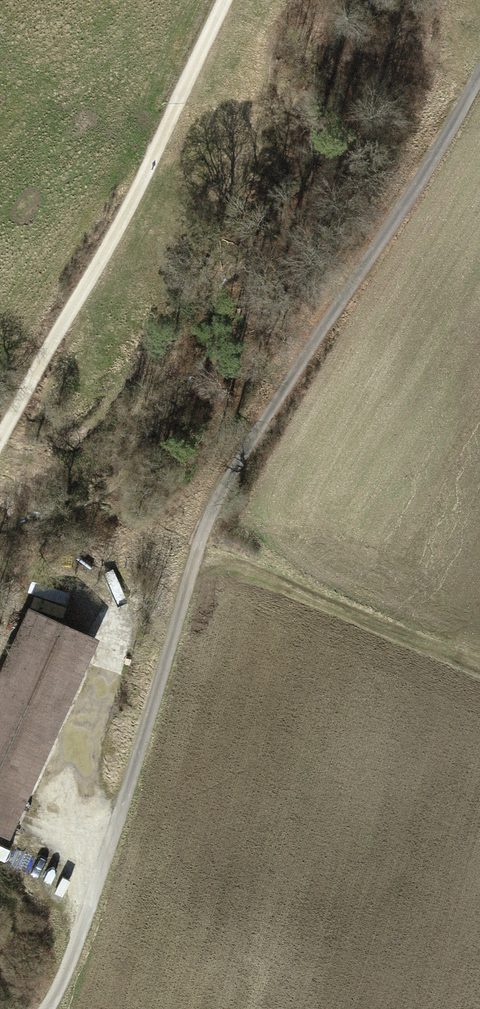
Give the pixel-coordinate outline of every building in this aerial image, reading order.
[(21,611),(0,657),(0,843),(2,844),(94,644),(21,611)]
